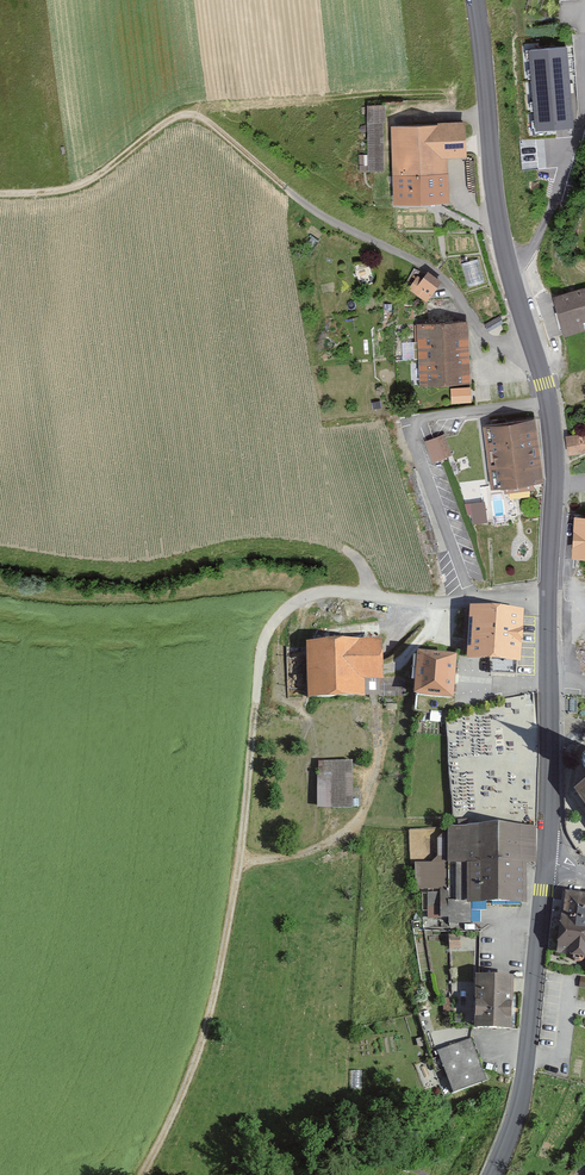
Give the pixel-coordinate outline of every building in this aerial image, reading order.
[(575,46),(519,50),(525,131),(565,128),(563,101),(579,100),(575,46)] [(468,123),(392,127),(396,204),(451,202),(448,156),(470,155),(468,123)] [(440,284),(424,274),(414,288),(430,299),(440,284)] [(553,296),(562,330),(584,324),(584,288),(553,296)] [(500,316),(484,324),(488,331),(504,323),(500,316)] [(468,320),(416,322),(419,384),(471,382),(468,320)] [(471,386),(451,387),(451,403),(472,402),(471,386)] [(536,417),(483,424),(491,488),(544,481),(536,417)] [(569,453),(584,451),(584,433),(567,435),(569,453)] [(452,454),(444,434),(425,441),(433,462),(452,454)] [(474,511),(474,521),(487,520),(486,499),(466,500),(467,512),(474,511)] [(575,515),(572,559),(584,560),(584,516),(575,515)] [(525,612),(470,608),(466,654),(522,658),(525,612)] [(384,640),(308,640),(308,692),(366,692),(366,674),(384,674),(384,640)] [(460,648),(416,643),(410,690),(454,695),(460,648)] [(352,757),(316,758),(317,805),(353,804),(352,757)] [(537,823),(449,824),(450,860),(469,860),(470,896),(527,896),(526,861),(538,861),(537,823)] [(564,893),(556,956),(584,959),(584,895),(564,893)] [(515,967),(477,966),(476,1020),(513,1022),(515,967)] [(471,1033),(438,1045),(454,1089),(487,1076),(471,1033)]
